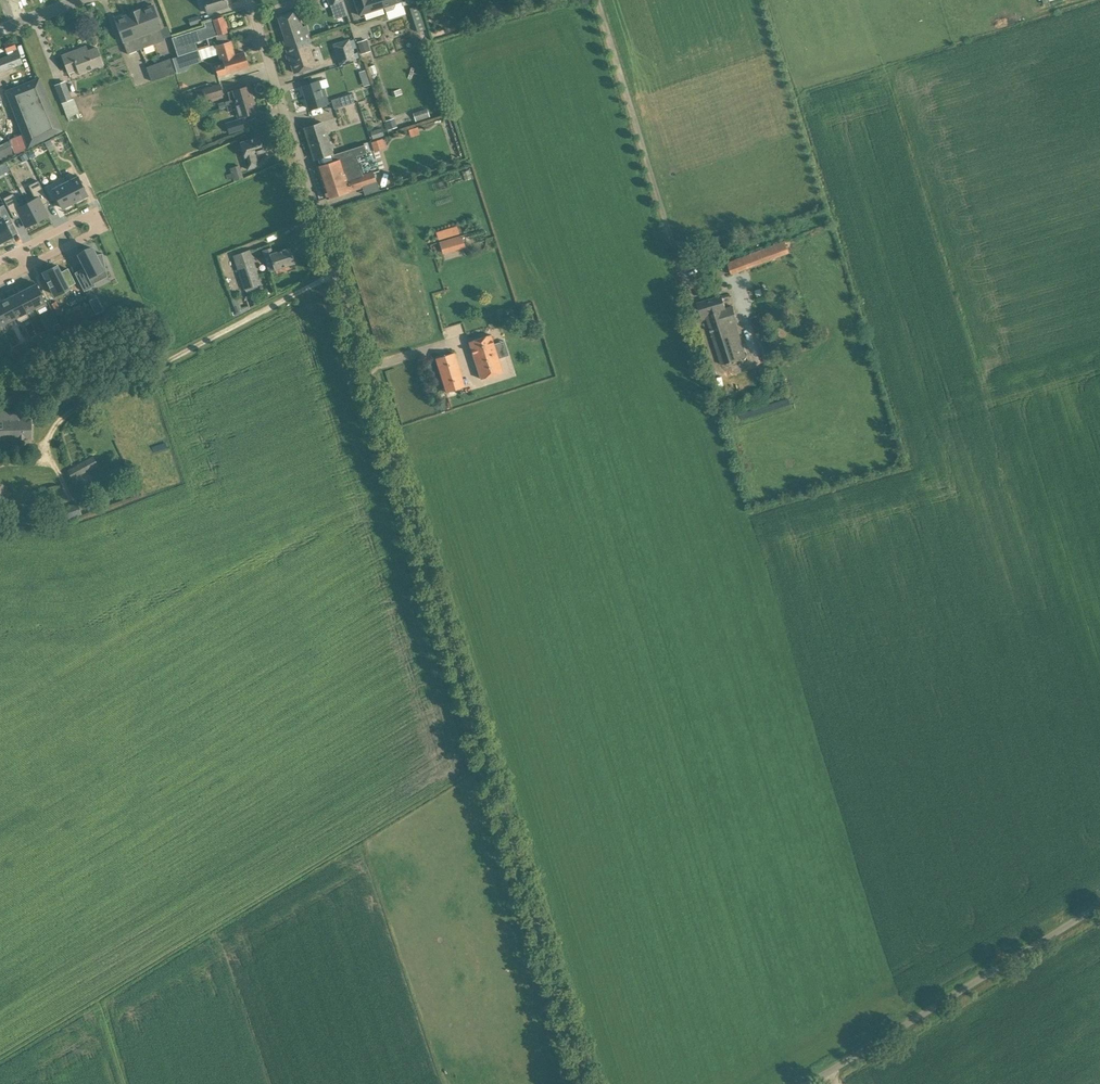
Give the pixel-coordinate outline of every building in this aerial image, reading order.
[(208,13),(227,7),(225,0),(204,0),(208,13)] [(319,9),(326,8),(325,0),(317,0),(319,9)] [(359,15),(384,7),(385,11),(393,9),(395,5),(395,3),(401,1),(403,6),(410,3),(409,0),(354,0),(359,15)] [(157,21),(155,15),(157,15),(153,4),(151,5),(150,3),(142,6),(143,8),(141,9),(140,8),(140,9),(153,44),(164,40),(160,28),(162,28),(159,20),(157,21)] [(418,6),(410,8),(418,32),(426,29),(418,6)] [(127,13),(141,49),(153,44),(140,9),(127,13)] [(284,41),(285,46),(310,38),(306,26),(301,27),(296,11),(278,17),(285,40),(284,41)] [(127,14),(115,19),(128,54),(141,49),(127,13),(127,14)] [(178,56),(197,49),(210,46),(207,38),(227,32),(222,16),(204,22),(205,27),(172,37),(178,56)] [(189,19),(191,25),(201,21),(199,16),(189,19)] [(310,38),(285,46),(294,72),(319,64),(318,60),(315,61),(309,43),(312,42),(310,38)] [(349,39),(333,44),(340,65),(357,60),(349,39)] [(356,41),(359,53),(369,51),(366,39),(356,41)] [(4,44),(7,51),(16,48),(13,41),(4,44)] [(217,45),(221,60),(222,60),(223,64),(215,67),(218,76),(249,66),(244,52),(234,55),(230,41),(217,45)] [(103,64),(100,57),(96,47),(87,50),(87,49),(80,51),(79,48),(62,55),(69,73),(78,69),(79,73),(103,64)] [(178,56),(181,66),(201,59),(197,49),(178,56)] [(22,62),(18,52),(0,59),(0,71),(22,62)] [(162,69),(164,76),(176,72),(170,58),(159,62),(162,69)] [(146,67),(149,74),(162,69),(159,62),(146,67)] [(149,74),(152,81),(164,76),(162,69),(149,74)] [(24,135),(10,140),(16,154),(30,148),(29,147),(61,133),(38,79),(7,92),(24,135)] [(55,85),(62,103),(72,100),(72,98),(65,81),(55,85)] [(302,86),(309,109),(328,103),(323,89),(320,90),(318,81),(302,86)] [(196,92),(199,101),(222,94),(219,85),(196,92)] [(220,108),(227,106),(252,99),(249,85),(233,90),(234,91),(228,92),(230,100),(219,104),(220,108)] [(354,102),(352,94),(331,101),(334,109),(354,102)] [(227,106),(228,111),(237,109),(239,117),(254,112),(250,100),(253,99),(252,99),(227,106)] [(413,113),(415,121),(429,116),(427,108),(413,113)] [(392,117),(384,120),(387,130),(396,127),(392,117)] [(227,123),(230,132),(244,128),(242,119),(227,123)] [(304,128),(314,159),(333,153),(323,122),(304,128)] [(410,137),(418,133),(416,127),(408,131),(410,137)] [(380,130),(369,133),(371,139),(382,135),(380,130)] [(241,142),(245,157),(244,157),(248,169),(258,166),(255,154),(266,150),(261,136),(241,142)] [(382,139),(371,140),(372,151),(384,149),(382,139)] [(16,155),(16,154),(10,140),(0,145),(0,163),(16,155)] [(317,166),(327,198),(377,182),(373,172),(359,176),(352,157),(367,152),(364,145),(332,155),(334,161),(317,166)] [(26,153),(20,156),(23,162),(29,159),(26,153)] [(0,165),(0,175),(10,170),(6,162),(0,165)] [(230,166),(234,179),(242,177),(238,164),(230,166)] [(78,176),(65,182),(75,201),(88,195),(78,176)] [(35,198),(28,202),(37,221),(48,215),(43,204),(49,201),(38,180),(29,185),(35,198)] [(65,182),(53,188),(62,208),(75,201),(65,182)] [(13,193),(4,198),(14,219),(20,216),(25,227),(37,221),(28,202),(20,206),(13,193)] [(1,242),(13,236),(7,225),(13,222),(4,204),(0,206),(0,240),(1,242)] [(440,242),(443,252),(465,246),(461,235),(440,242)] [(728,262),(732,274),(789,252),(785,241),(728,262)] [(295,262),(290,247),(272,253),(271,248),(263,250),(270,271),(295,262)] [(82,269),(75,272),(84,291),(95,285),(90,275),(103,269),(106,268),(103,253),(96,254),(92,248),(79,254),(86,269),(83,271),(82,269)] [(261,284),(257,274),(249,250),(234,255),(245,289),(261,284)] [(50,269),(43,272),(54,294),(68,287),(68,286),(65,280),(71,277),(75,283),(68,268),(60,272),(59,270),(60,270),(57,264),(49,268),(50,269)] [(36,283),(26,288),(36,308),(37,310),(47,305),(36,283)] [(26,288),(16,293),(26,312),(36,308),(26,288)] [(16,293),(7,298),(17,317),(19,322),(29,317),(26,312),(16,293)] [(738,321),(736,316),(733,306),(726,308),(722,295),(698,303),(702,320),(707,318),(720,365),(746,356),(736,322),(738,321)] [(97,296),(89,300),(96,314),(104,310),(97,296)] [(0,301),(0,307),(8,322),(17,317),(7,298),(0,301)] [(88,303),(59,318),(65,330),(94,315),(88,303)] [(503,372),(494,345),(491,334),(469,341),(481,379),(503,372)] [(454,352),(435,358),(446,391),(464,386),(454,352)] [(21,438),(32,438),(31,419),(19,419),(19,411),(8,411),(5,411),(1,412),(0,412),(0,439),(21,438)] [(68,470),(72,479),(89,470),(84,461),(68,470)] [(63,508),(66,519),(81,514),(77,503),(63,508)]
